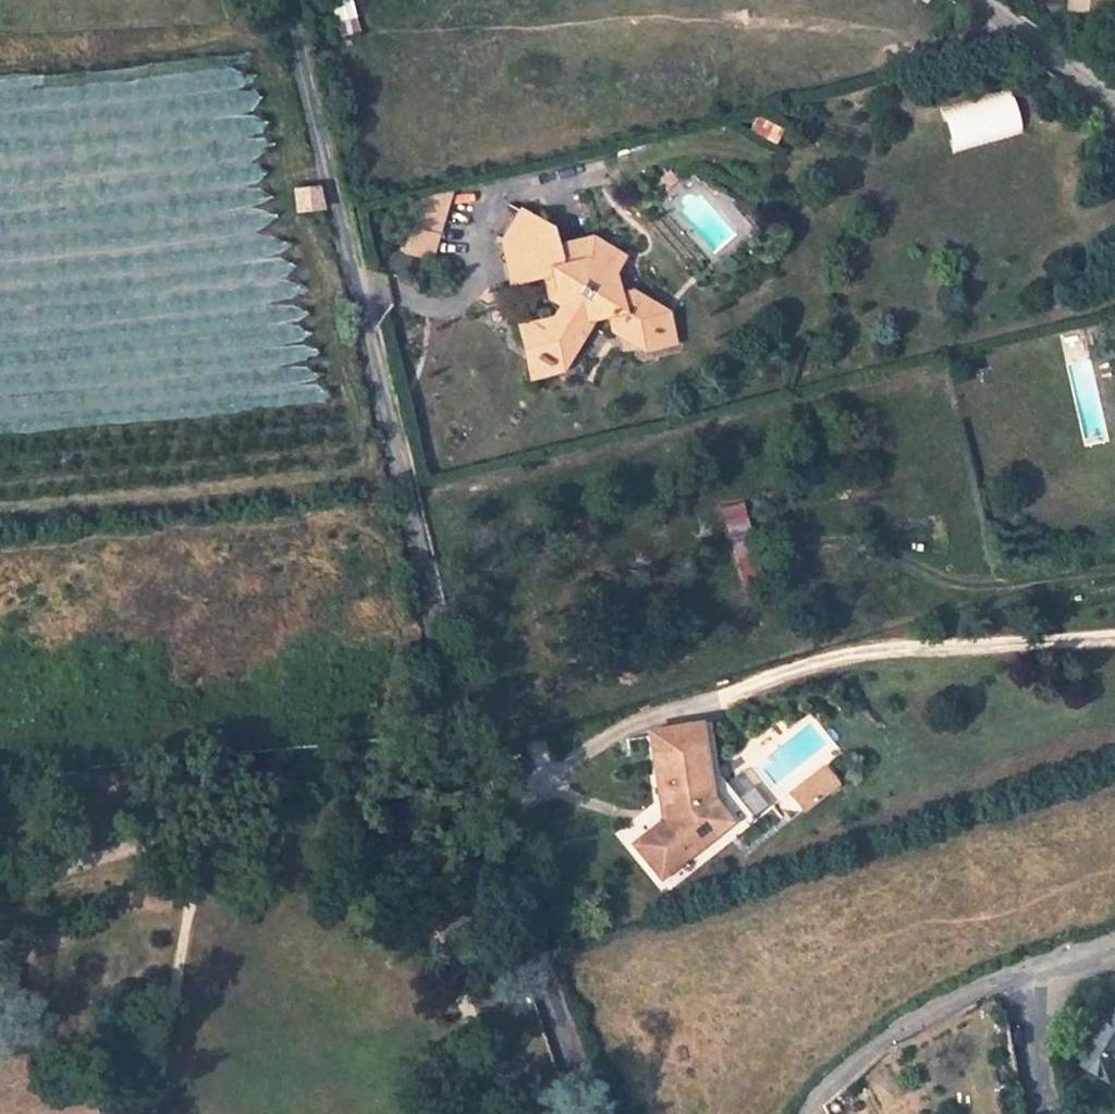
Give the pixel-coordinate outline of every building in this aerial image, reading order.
[(307,186),(288,188),(290,213),(313,212),(307,186)] [(539,245),(545,244),(540,227),(508,208),(488,239),(500,281),(538,272),(535,261),(543,258),(539,245)] [(538,272),(542,288),(537,298),(546,303),(550,315),(512,324),(518,347),(529,353),(528,356),(540,364),(542,361),(554,367),(572,335),(567,319),(599,310),(603,326),(636,344),(665,336),(657,308),(620,287),(608,290),(602,270),(612,252),(580,234),(545,244),(539,245),(543,258),(535,261),(538,272)] [(529,353),(518,347),(525,375),(554,367),(542,361),(540,364),(528,356),(529,353)] [(711,729),(699,731),(709,794),(721,793),(711,729)] [(636,848),(661,880),(675,868),(672,865),(687,853),(690,857),(728,826),(711,804),(709,794),(699,731),(651,738),(664,817),(665,825),(650,837),(636,848)] [(665,825),(664,817),(646,832),(650,837),(665,825)] [(672,865),(675,868),(690,857),(687,853),(672,865)] [(1087,1065),(1112,1081),(1114,1077),(1114,1021),(1087,1065)]
